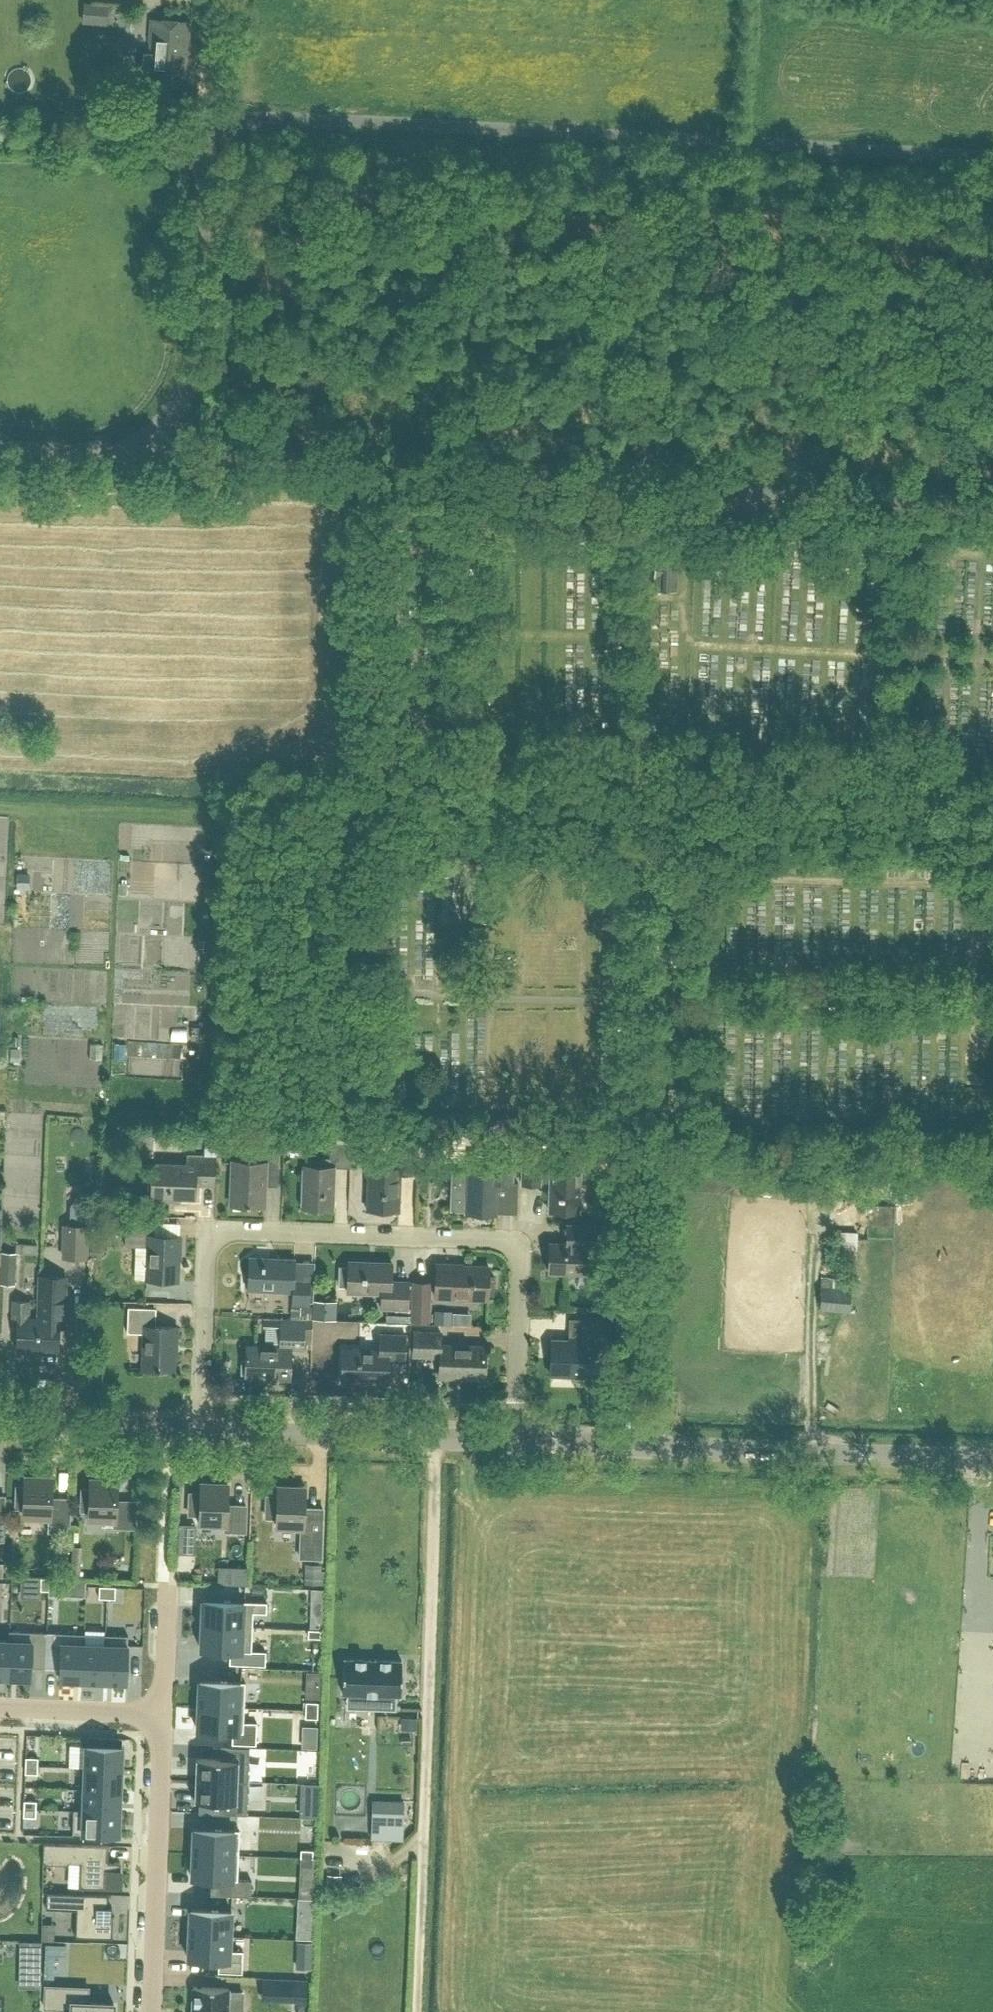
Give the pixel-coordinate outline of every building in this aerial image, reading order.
[(94,22),(121,24),(122,4),(95,2),(94,22)] [(114,42),(115,24),(96,23),(95,40),(114,42)] [(183,85),(187,27),(150,25),(146,83),(183,85)] [(654,589),(676,590),(678,545),(656,544),(655,558),(654,558),(653,576),(655,576),(654,589)] [(153,875),(154,894),(172,894),(172,875),(153,875)] [(206,940),(204,916),(192,916),(191,901),(178,902),(181,941),(206,940)] [(160,935),(161,906),(140,906),(139,935),(160,935)] [(153,965),(157,942),(134,938),(130,961),(153,965)] [(86,942),(88,958),(106,957),(105,941),(86,942)] [(180,946),(180,964),(204,963),(204,946),(180,946)] [(189,1142),(188,1155),(215,1156),(216,1134),(209,1134),(209,1142),(189,1142)] [(302,1207),(332,1208),(333,1167),(349,1167),(350,1144),(330,1143),(329,1166),(303,1165),(302,1207)] [(366,1210),(398,1211),(399,1172),(415,1173),(416,1146),(394,1145),(393,1167),(368,1166),(366,1210)] [(230,1205),(264,1206),(265,1178),(277,1178),(278,1147),(263,1147),(263,1162),(232,1160),(230,1205)] [(548,1210),(578,1211),(580,1169),(550,1167),(550,1170),(540,1170),(540,1154),(522,1153),(521,1183),(539,1184),(539,1181),(549,1181),(548,1210)] [(467,1169),(467,1179),(453,1178),(452,1200),(453,1204),(457,1207),(460,1209),(466,1209),(465,1213),(496,1214),(498,1181),(512,1182),(513,1156),(489,1155),(488,1170),(467,1169)] [(195,1184),(214,1185),(215,1157),(186,1156),(186,1164),(152,1162),(151,1200),(169,1200),(169,1197),(194,1198),(195,1184)] [(135,1279),(178,1281),(179,1251),(180,1251),(181,1236),(154,1235),(154,1222),(126,1221),(125,1246),(147,1247),(146,1278),(135,1278),(135,1279)] [(62,1224),(61,1257),(88,1257),(89,1225),(62,1224)] [(611,1244),(611,1226),(567,1224),(566,1243),(549,1242),(548,1272),(589,1273),(591,1244),(611,1244)] [(0,1276),(0,1282),(15,1283),(16,1252),(36,1253),(37,1243),(16,1242),(16,1251),(1,1251),(0,1276)] [(307,1310),(308,1310),(310,1279),(294,1278),(295,1258),(281,1258),(281,1257),(269,1257),(269,1258),(248,1257),(247,1298),(248,1298),(249,1289),(292,1291),(291,1305),(307,1306),(307,1310)] [(348,1261),(348,1265),(339,1265),(338,1285),(347,1286),(347,1291),(381,1292),(380,1307),(408,1308),(409,1281),(391,1281),(392,1262),(348,1261)] [(494,1276),(488,1276),(488,1266),(436,1264),(435,1297),(487,1299),(487,1294),(493,1294),(494,1276)] [(37,1318),(38,1318),(37,1349),(58,1350),(60,1320),(64,1320),(65,1301),(57,1301),(58,1275),(39,1274),(37,1318)] [(850,1279),(821,1278),(819,1308),(849,1310),(850,1279)] [(412,1319),(429,1320),(431,1282),(413,1282),(412,1319)] [(38,1318),(37,1318),(29,1318),(30,1299),(13,1299),(12,1318),(17,1318),(15,1348),(37,1349),(38,1318)] [(336,1300),(313,1300),(313,1318),(336,1319),(336,1300)] [(142,1370),(174,1371),(175,1345),(177,1345),(178,1326),(155,1325),(156,1307),(128,1306),(127,1333),(143,1333),(142,1370)] [(588,1389),(590,1389),(591,1364),(593,1364),(593,1358),(591,1358),(591,1346),(608,1346),(609,1321),(568,1319),(568,1321),(582,1321),(581,1340),(551,1338),(549,1375),(588,1376),(588,1389)] [(245,1377),(290,1379),(291,1348),(303,1349),(304,1321),(280,1320),(279,1346),(246,1345),(245,1377)] [(439,1376),(484,1378),(485,1346),(441,1344),(441,1332),(414,1331),(413,1355),(439,1356),(439,1376)] [(341,1381),(388,1383),(389,1361),(405,1361),(406,1334),(380,1333),(380,1349),(342,1347),(341,1381)] [(659,1408),(667,1408),(670,1409),(670,1398),(660,1398),(659,1408)] [(51,1477),(25,1476),(25,1486),(16,1486),(15,1507),(24,1507),(24,1517),(55,1518),(54,1524),(68,1524),(69,1498),(50,1498),(51,1477)] [(116,1480),(91,1479),(90,1488),(82,1488),(81,1510),(89,1510),(89,1520),(119,1521),(119,1526),(134,1527),(135,1501),(115,1500),(116,1480)] [(189,1492),(188,1514),(200,1514),(200,1524),(231,1525),(230,1531),(245,1531),(246,1505),(226,1504),(227,1484),(201,1483),(201,1493),(189,1492)] [(278,1496),(266,1495),(265,1517),(277,1517),(277,1527),(308,1528),(307,1541),(321,1542),(322,1508),(303,1507),(304,1487),(278,1486),(278,1496)] [(40,1589),(48,1590),(49,1578),(40,1577),(40,1589)] [(98,1598),(106,1598),(107,1586),(99,1585),(98,1598)] [(115,1586),(107,1586),(106,1598),(115,1598),(115,1586)] [(311,1601),(322,1601),(323,1590),(311,1589),(311,1601)] [(201,1624),(252,1626),(252,1612),(266,1612),(266,1602),(202,1599),(201,1624)] [(322,1628),(322,1617),(311,1616),(310,1628),(322,1628)] [(251,1651),(252,1626),(201,1624),(200,1649),(251,1651)] [(308,1629),(307,1637),(319,1637),(320,1629),(308,1629)] [(9,1640),(8,1676),(30,1677),(32,1631),(8,1630),(8,1640),(9,1640)] [(83,1643),(84,1643),(84,1633),(50,1632),(49,1647),(60,1647),(59,1678),(82,1679),(83,1643)] [(105,1644),(103,1680),(126,1681),(128,1635),(104,1634),(104,1644),(105,1644)] [(8,1676),(9,1640),(8,1640),(0,1640),(0,1676),(8,1676)] [(84,1643),(83,1643),(82,1679),(103,1680),(105,1644),(104,1644),(84,1643)] [(342,1693),(347,1693),(378,1694),(377,1708),(395,1709),(395,1695),(400,1695),(401,1660),(343,1658),(342,1693)] [(198,1705),(244,1707),(245,1682),(199,1680),(198,1705)] [(317,1702),(305,1701),(305,1709),(317,1710),(317,1702)] [(244,1707),(198,1705),(197,1730),(243,1732),(244,1707)] [(317,1710),(305,1709),(305,1717),(317,1718),(317,1710)] [(378,1711),(356,1712),(356,1727),(379,1726),(378,1711)] [(246,1743),(270,1735),(268,1728),(244,1736),(246,1743)] [(85,1745),(84,1767),(121,1769),(122,1746),(85,1745)] [(196,1757),(195,1778),(247,1781),(248,1747),(232,1746),(232,1759),(196,1757)] [(25,1757),(25,1765),(37,1765),(37,1757),(25,1757)] [(37,1773),(37,1765),(25,1765),(25,1773),(37,1773)] [(83,1788),(83,1789),(120,1790),(121,1769),(84,1767),(83,1788)] [(195,1778),(194,1800),(206,1800),(205,1812),(245,1814),(247,1781),(195,1778)] [(79,1787),(78,1809),(78,1810),(119,1812),(120,1790),(83,1789),(83,1788),(79,1787)] [(24,1800),(23,1808),(35,1808),(36,1800),(24,1800)] [(373,1800),(371,1838),(401,1839),(403,1801),(373,1800)] [(301,1807),(301,1816),(317,1816),(317,1808),(301,1807)] [(35,1808),(23,1808),(23,1816),(35,1817),(35,1808)] [(78,1810),(78,1809),(73,1809),(72,1832),(118,1834),(119,1812),(78,1810)] [(192,1853),(238,1855),(239,1830),(193,1828),(192,1853)] [(387,1840),(353,1842),(354,1862),(388,1860),(387,1840)] [(68,1862),(80,1862),(79,1887),(119,1888),(119,1885),(120,1885),(120,1870),(119,1870),(120,1861),(108,1861),(108,1845),(43,1842),(42,1863),(68,1864),(68,1862)] [(312,1858),(312,1850),(300,1849),(300,1857),(312,1858)] [(191,1878),(219,1879),(218,1894),(250,1895),(251,1880),(237,1879),(238,1855),(192,1853),(191,1878)] [(300,1857),(300,1865),(312,1866),(312,1858),(300,1857)] [(45,1908),(76,1909),(75,1936),(112,1938),(112,1914),(111,1914),(111,1906),(107,1906),(108,1894),(46,1891),(45,1908)] [(231,1910),(190,1908),(189,1933),(230,1935),(231,1910)] [(298,1930),(297,1938),(309,1938),(310,1930),(298,1930)] [(229,1950),(230,1935),(189,1933),(187,1958),(218,1960),(218,1971),(242,1972),(242,1950),(229,1950)] [(21,1941),(21,1956),(40,1957),(41,1941),(21,1941)] [(279,1994),(280,1979),(262,1978),(262,1993),(279,1994)] [(230,1987),(194,1986),(193,2011),(243,2011),(244,1992),(230,1991),(230,1987)] [(70,2011),(113,2011),(113,2006),(87,2005),(88,1991),(44,1989),(44,2011),(70,2011)] [(294,2011),(304,2011),(304,2004),(294,2003),(294,2011)]
